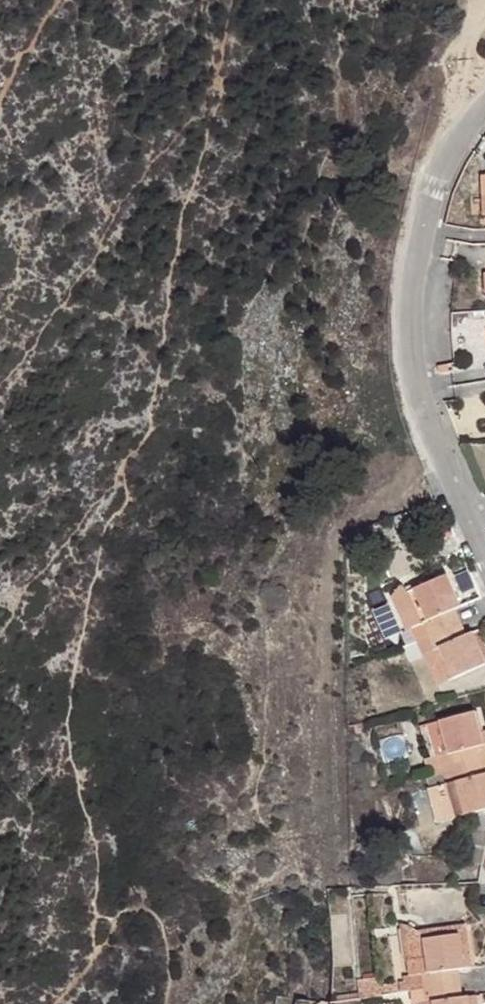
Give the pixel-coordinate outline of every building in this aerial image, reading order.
[(484,214),(484,174),(476,174),(479,214),(484,214)] [(436,681),(483,661),(470,631),(465,633),(453,605),(459,603),(446,572),(405,589),(399,581),(389,593),(403,627),(411,624),(436,681)] [(483,661),(484,660),(484,637),(480,627),(470,631),(483,661)] [(483,773),(475,744),(481,743),(477,724),(474,712),(422,725),(430,758),(422,760),(438,819),(484,807),(484,772),(483,773)] [(477,724),(481,743),(475,744),(483,773),(484,772),(484,721),(477,724)] [(466,922),(418,928),(420,939),(457,933),(460,965),(471,963),(466,922)] [(418,928),(404,930),(416,1003),(466,1003),(465,996),(459,996),(456,971),(461,969),(460,965),(457,933),(420,939),(418,928)] [(357,976),(359,996),(379,993),(377,974),(357,976)]
